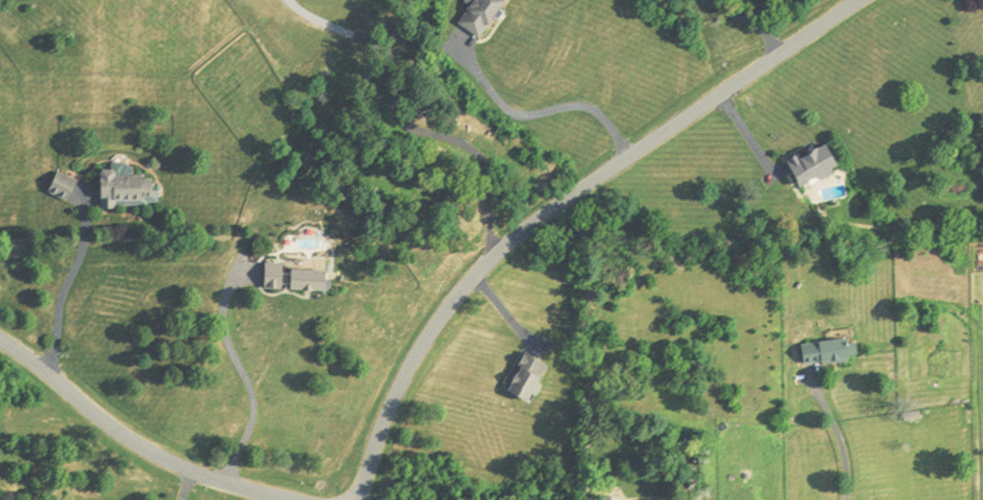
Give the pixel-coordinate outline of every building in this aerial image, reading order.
[(460,2),(468,7),(456,25),(478,39),(504,0),(462,0),(460,2)] [(796,188),(836,169),(824,145),(785,163),(796,188)] [(312,161),(304,154),(296,163),(305,170),(312,161)] [(97,207),(155,207),(155,175),(97,175),(97,207)] [(261,291),(322,291),(323,264),(261,263),(261,291)] [(801,367),(848,363),(847,357),(856,356),(855,345),(845,345),(844,340),(799,344),(801,367)] [(535,385),(545,367),(523,354),(502,391),(528,406),(539,387),(535,385)]
